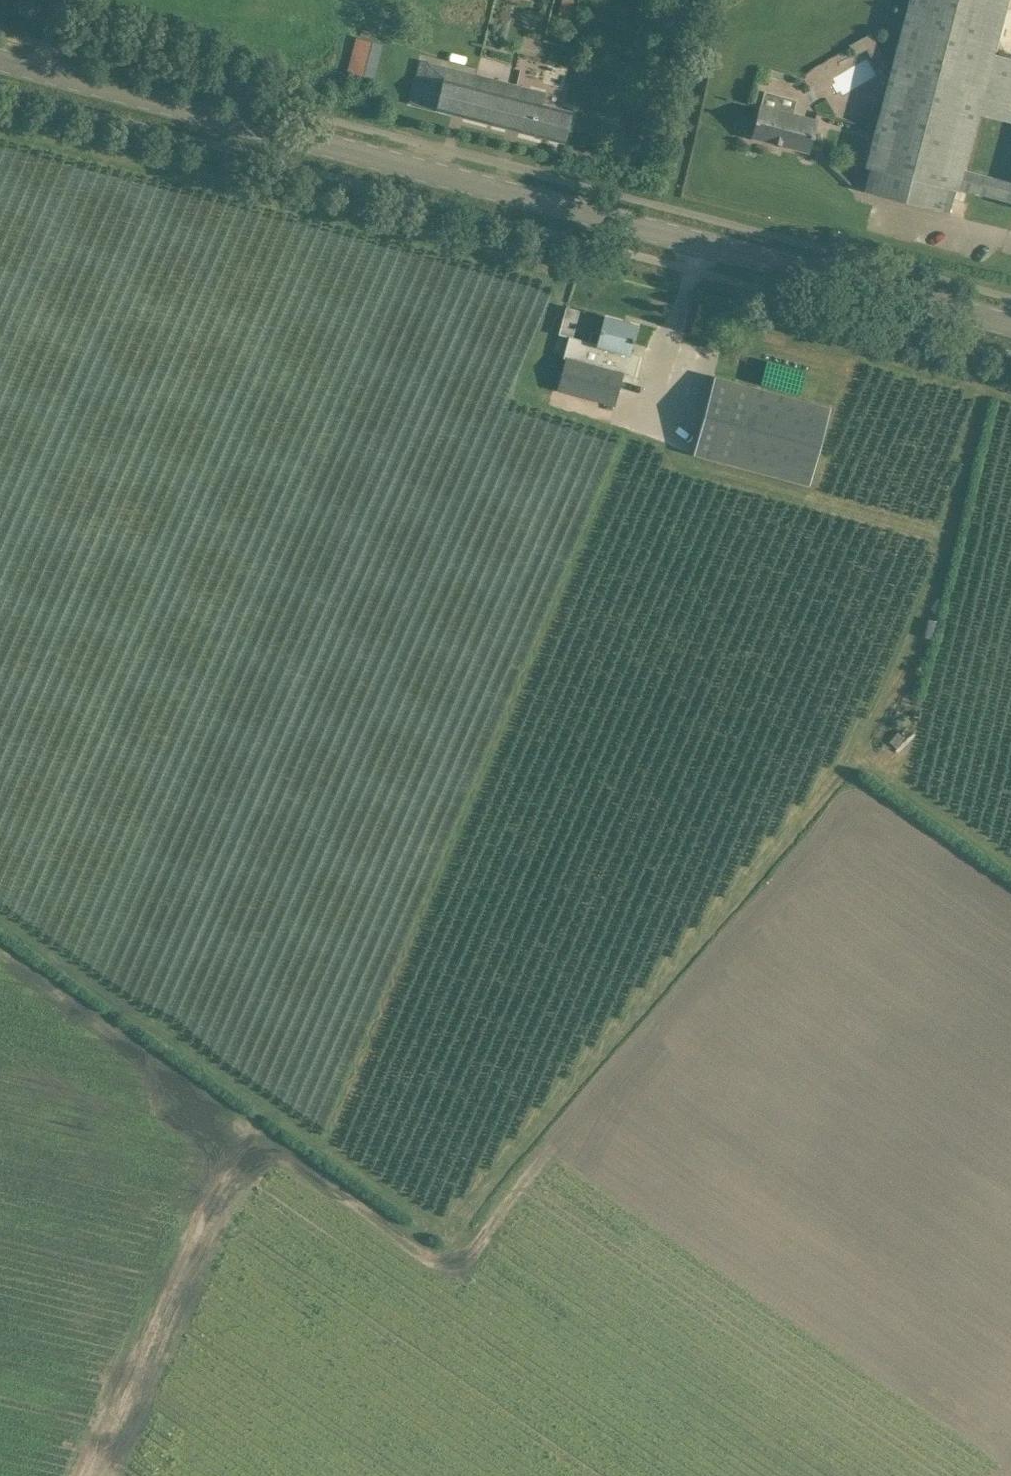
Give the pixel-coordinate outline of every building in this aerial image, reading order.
[(569,18),(574,0),(561,0),(558,15),(569,18)] [(962,189),(967,169),(981,115),(1010,123),(1010,57),(998,54),(1010,3),(1010,0),(911,0),(868,167),(872,168),(866,192),(951,214),(955,199),(958,190),(961,191),(962,189)] [(545,97),(544,97),(545,91),(446,67),(443,79),(418,73),(415,83),(410,103),(564,142),(569,123),(572,113),(543,105),(545,97)] [(777,105),(776,109),(760,105),(752,137),(810,152),(818,120),(792,113),(793,109),(777,105)] [(626,371),(633,342),(635,338),(633,337),(637,325),(605,316),(602,329),(600,328),(599,333),(600,333),(597,344),(613,349),(608,366),(626,371)] [(626,371),(608,366),(567,355),(557,389),(616,405),(626,371)] [(830,407),(714,376),(692,455),(808,486),(830,407)]
